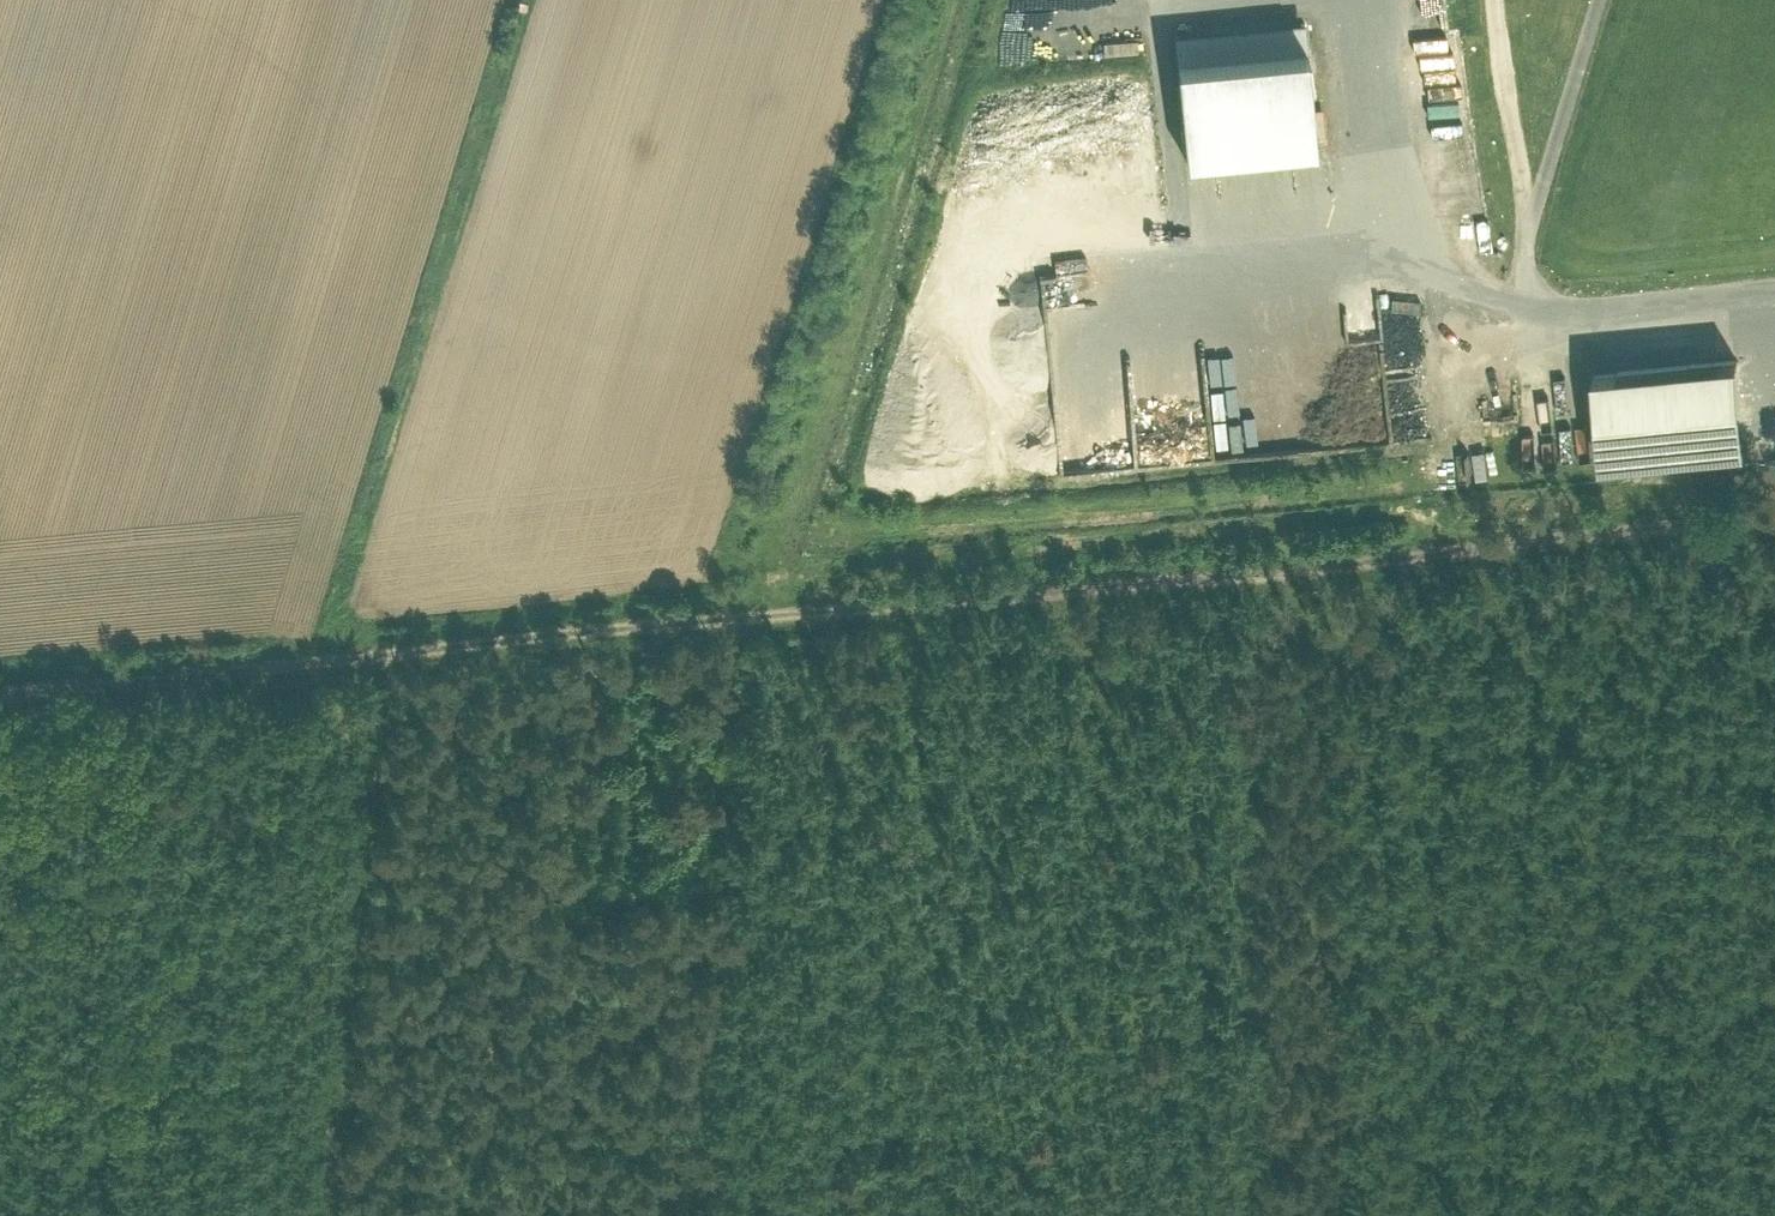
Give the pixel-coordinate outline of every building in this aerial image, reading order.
[(1313,27),(1174,40),(1186,169),(1325,156),(1313,27)] [(1741,361),(1593,374),(1601,464),(1748,451),(1741,361)] [(1550,382),(1524,384),(1529,468),(1554,466),(1550,382)]
